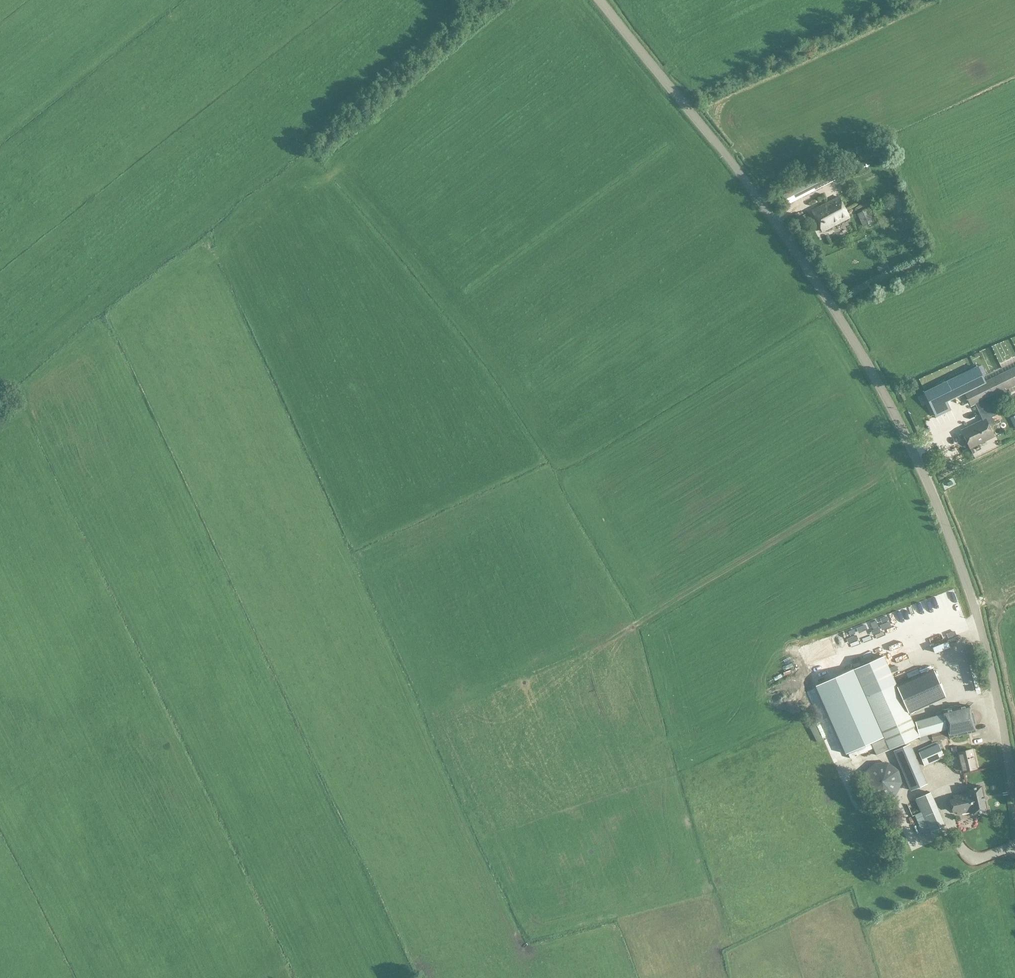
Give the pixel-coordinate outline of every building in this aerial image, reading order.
[(827,173),(826,171),(782,195),(787,204),(831,182),(831,181),(842,175),(838,167),(827,173)] [(833,192),(844,188),(842,183),(832,187),(833,192)] [(849,217),(838,197),(812,211),(822,231),(849,217)] [(874,221),(868,209),(858,213),(863,226),(874,221)] [(799,225),(808,221),(805,214),(795,219),(799,225)] [(973,404),(975,403),(978,410),(1000,399),(997,392),(1014,383),(1014,365),(964,390),(971,405),(973,404)] [(953,386),(959,383),(956,376),(950,379),(953,386)] [(938,406),(947,403),(944,392),(935,395),(938,406)] [(984,419),(981,421),(961,431),(969,447),(992,435),(984,419)] [(939,644),(955,640),(953,634),(937,638),(939,644)] [(932,669),(924,673),(897,685),(884,656),(854,669),(866,696),(889,749),(918,736),(908,713),(936,701),(945,697),(932,669)] [(884,737),(866,696),(854,669),(816,686),(846,754),(884,737)] [(967,705),(963,706),(943,711),(943,713),(915,721),(919,736),(920,741),(932,738),(933,741),(948,737),(973,731),(972,724),(975,724),(972,712),(969,713),(967,705)] [(893,750),(911,790),(927,783),(910,743),(893,750)] [(939,744),(919,752),(924,765),(944,757),(939,744)] [(972,749),(964,751),(957,753),(962,771),(977,768),(972,749)] [(987,811),(981,786),(967,789),(967,793),(953,796),(957,814),(972,811),(973,814),(987,811)] [(945,826),(930,792),(916,798),(922,812),(915,815),(923,834),(930,831),(930,832),(945,826)]
